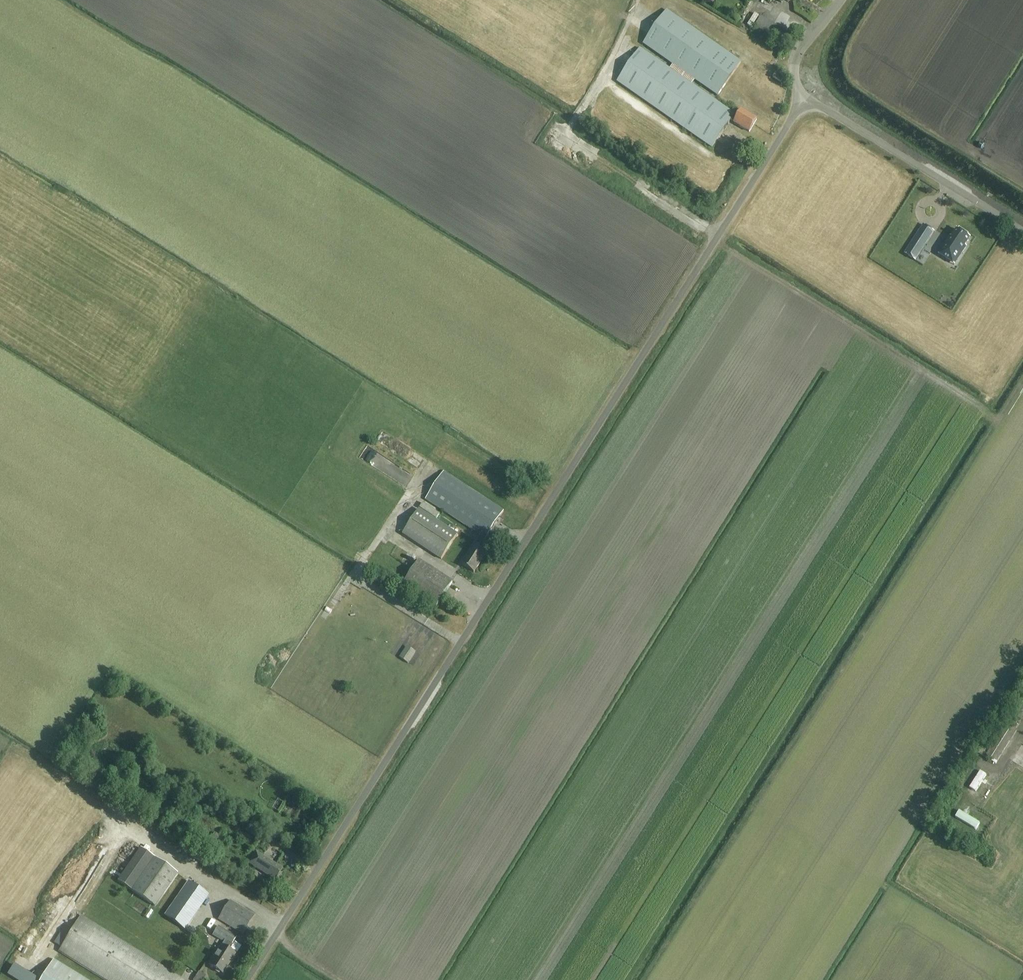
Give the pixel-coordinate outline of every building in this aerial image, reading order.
[(673,64),(670,69),(641,49),(618,82),(712,147),(730,120),(749,131),(758,119),(742,110),(740,113),(734,109),(733,112),(692,84),(696,80),(718,95),(742,60),(668,9),(644,44),(673,64)] [(771,9),(758,11),(761,22),(773,19),(771,9)] [(781,83),(784,79),(776,74),(774,78),(781,83)] [(914,260),(934,232),(924,225),(904,253),(914,260)] [(951,232),(939,250),(954,261),(967,243),(966,242),(971,235),(958,226),(953,233),(951,232)] [(369,435),(365,440),(388,457),(392,451),(369,435)] [(474,572),(487,551),(480,547),(503,510),(444,472),(426,500),(481,535),(462,564),(474,572)] [(441,560),(457,535),(419,510),(403,536),(441,560)] [(435,609),(452,582),(419,561),(402,587),(435,609)] [(997,762),(1017,731),(1002,722),(995,733),(991,730),(982,744),(984,745),(979,753),(985,757),(986,755),(997,762)] [(249,822),(245,830),(257,838),(262,830),(249,822)] [(140,850),(118,882),(154,907),(176,874),(140,850)] [(275,879),(282,868),(256,852),(249,863),(275,879)] [(224,872),(228,866),(218,860),(214,866),(224,872)] [(35,882),(43,887),(47,879),(40,875),(35,882)] [(164,913),(163,914),(185,929),(208,895),(187,881),(164,913)] [(31,892),(37,895),(40,890),(33,887),(31,892)] [(243,935),(254,915),(229,900),(218,920),(243,935)] [(59,951),(41,979),(184,979),(81,916),(59,951)] [(231,946),(236,937),(218,926),(213,934),(224,941),(209,965),(222,973),(235,953),(228,949),(230,945),(231,946)] [(171,948),(175,941),(171,938),(167,945),(171,948)] [(15,979),(39,979),(14,964),(7,975),(15,979)]
